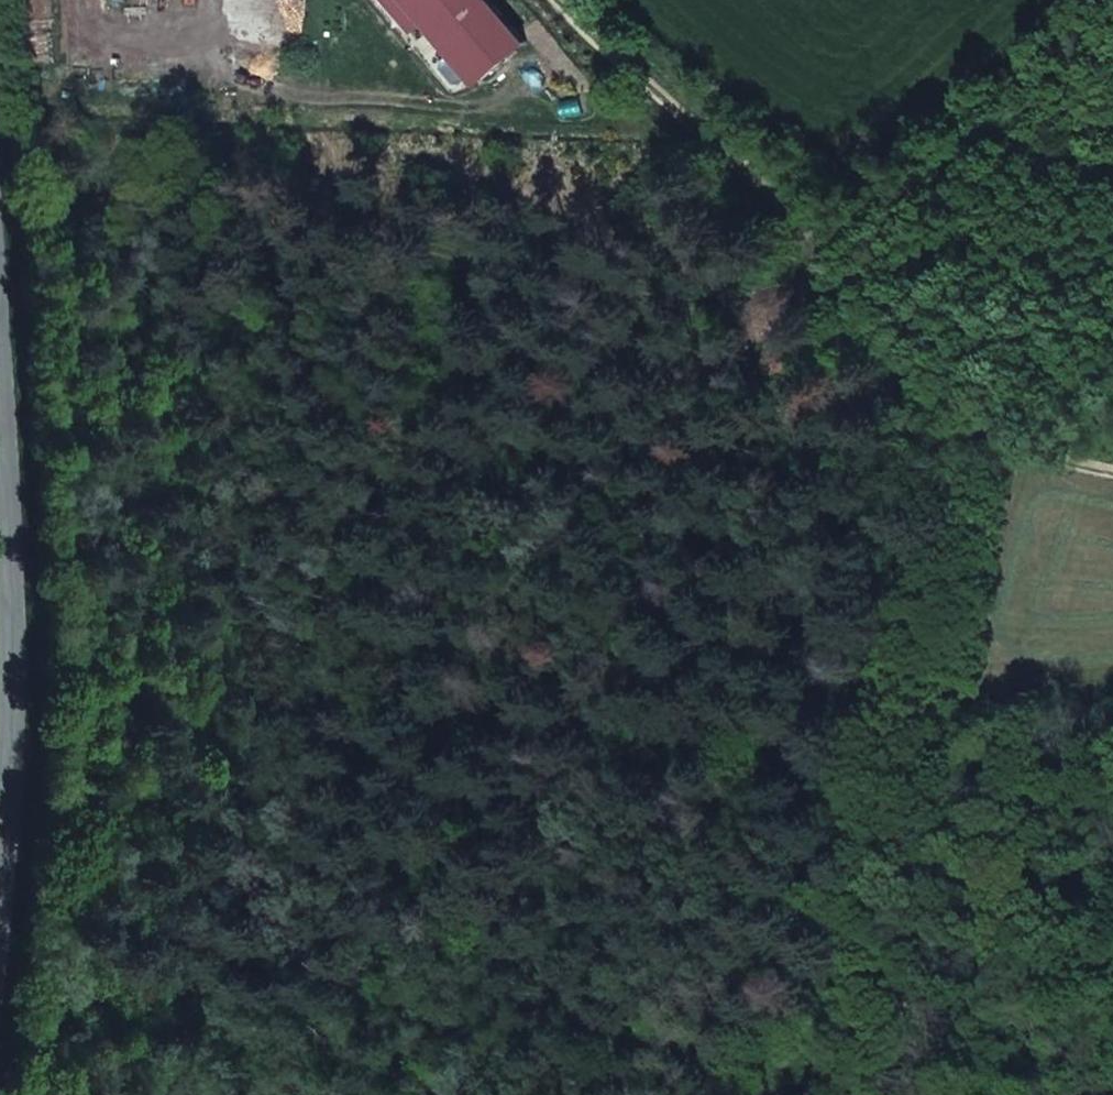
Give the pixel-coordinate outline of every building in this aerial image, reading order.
[(412,30),(428,16),(485,83),(537,39),(504,0),(387,0),(412,30)]
